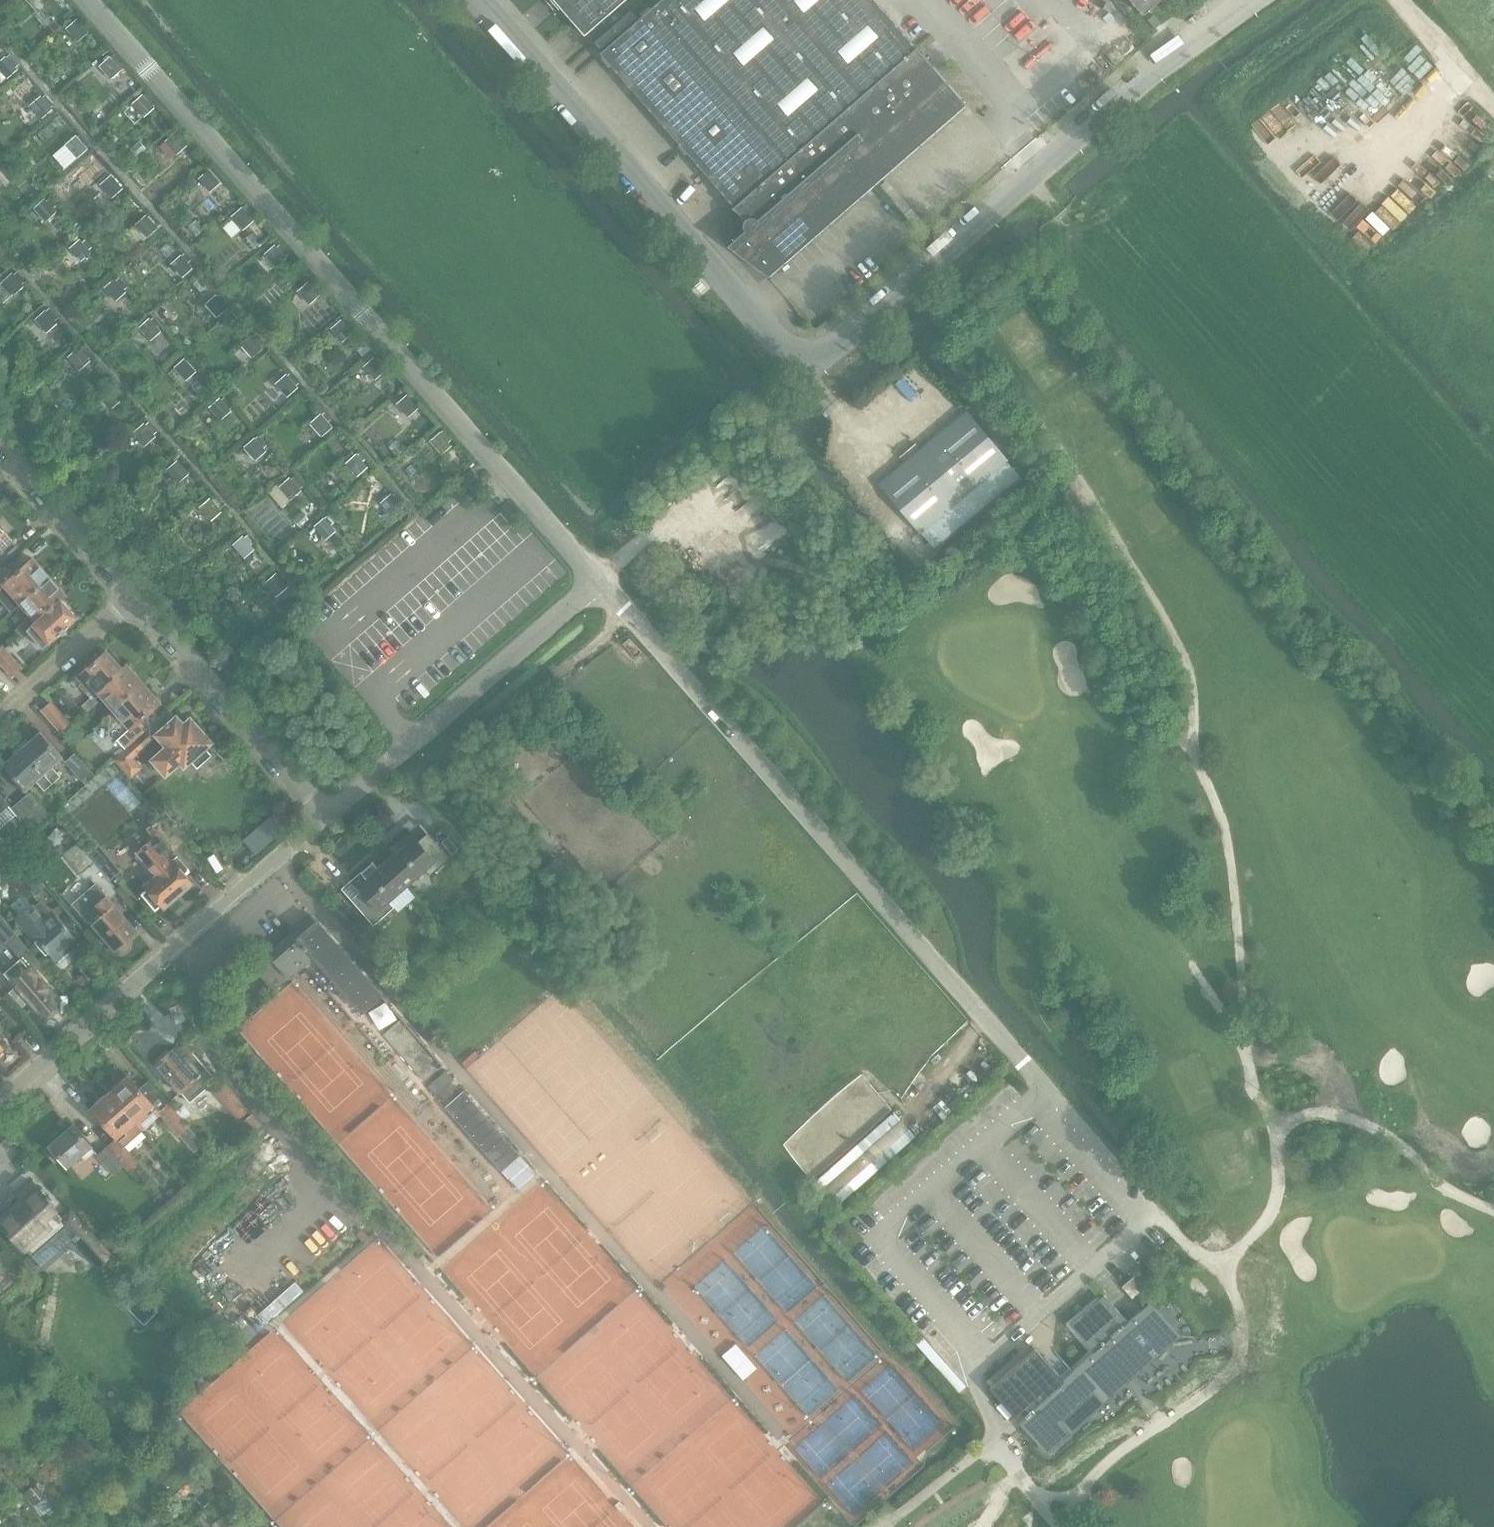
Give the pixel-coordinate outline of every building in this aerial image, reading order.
[(623,0),(553,0),(583,35),(623,0)] [(915,47),(874,0),(660,0),(660,1),(599,53),(733,206),(731,208),(734,209),(736,211),(738,212),(739,215),(741,217),(742,219),(742,222),(742,225),(742,227),(741,230),(740,232),(738,234),(736,236),(734,238),(732,239),(729,240),(731,241),(726,246),(767,277),(965,104),(915,47)] [(1157,0),(1130,0),(1142,14),(1157,0)] [(77,18),(65,28),(77,42),(88,31),(77,18)] [(110,56),(98,66),(110,79),(121,70),(120,68),(123,66),(113,54),(110,56)] [(0,60),(0,71),(6,78),(17,69),(15,67),(18,64),(9,55),(6,57),(5,56),(0,60)] [(142,94),(131,103),(143,117),(154,108),(153,106),(157,103),(147,92),(143,95),(142,94)] [(40,95),(29,105),(41,118),(52,109),(51,107),(53,105),(45,95),(42,97),(40,95)] [(176,131),(165,141),(176,154),(187,144),(176,131)] [(76,135),(64,145),(76,158),(87,149),(86,147),(89,145),(80,134),(77,136),(76,135)] [(0,166),(0,170),(10,182),(20,173),(8,159),(0,166)] [(208,169),(198,178),(209,192),(220,183),(208,169)] [(110,175),(100,184),(111,198),(122,188),(110,175)] [(44,198),(33,208),(45,221),(56,212),(53,208),(56,206),(49,198),(46,201),(44,198)] [(242,207),(231,216),(242,230),(253,220),(248,214),(252,211),(246,204),(242,207)] [(145,215),(134,224),(147,238),(157,228),(145,215)] [(79,238),(68,248),(80,261),(91,252),(89,249),(91,247),(85,239),(82,242),(79,238)] [(275,244),(264,254),(275,267),(286,258),(285,256),(289,253),(280,244),(277,247),(275,244)] [(180,254),(170,264),(182,277),(192,268),(188,262),(190,260),(184,253),(182,256),(180,254)] [(12,272),(2,281),(13,295),(24,286),(22,284),(25,281),(17,271),(14,274),(12,272)] [(114,278),(104,287),(115,300),(126,291),(124,289),(127,287),(119,277),(116,280),(114,278)] [(307,282),(297,291),(308,305),(319,295),(307,282)] [(216,294),(205,304),(217,317),(228,308),(224,303),(226,301),(220,294),(217,296),(216,294)] [(45,310),(34,319),(46,333),(57,323),(54,321),(58,318),(49,308),(45,311),(45,310)] [(149,318),(138,328),(150,341),(161,331),(157,327),(159,324),(153,317),(150,320),(149,318)] [(341,319),(330,329),(341,342),(352,333),(351,330),(353,328),(343,318),(341,320),(341,319)] [(251,334),(240,344),(252,357),(263,348),(261,346),(264,343),(256,333),(253,336),(251,334)] [(78,347),(67,357),(79,370),(90,361),(88,359),(91,356),(83,347),(80,349),(78,347)] [(374,357),(363,366),(375,380),(385,370),(374,357)] [(184,358),(173,367),(185,381),(196,371),(195,370),(197,368),(190,359),(187,361),(184,358)] [(287,373),(275,384),(287,397),(298,387),(296,385),(298,383),(290,373),(288,375),(287,373)] [(407,394),(396,404),(407,417),(418,408),(417,405),(419,403),(411,394),(408,396),(407,394)] [(219,397),(208,407),(220,421),(231,411),(229,409),(232,406),(224,397),(221,399),(219,397)] [(321,413),(310,423),(321,436),(332,427),(328,421),(330,419),(324,412),(322,414),(321,413)] [(967,413),(880,485),(919,532),(933,549),(1020,477),(1006,460),(967,413)] [(144,422),(133,432),(145,446),(156,436),(154,434),(156,432),(148,422),(145,424),(144,422)] [(439,433),(429,441),(441,454),(451,446),(447,442),(451,439),(442,430),(439,433)] [(254,437),(243,447),(255,460),(266,451),(263,448),(266,445),(258,435),(255,438),(254,437)] [(356,453),(345,463),(356,476),(367,467),(362,461),(365,458),(360,452),(357,455),(356,453)] [(177,460),(166,469),(177,483),(189,473),(177,460)] [(478,477),(477,475),(471,469),(462,477),(469,485),(478,477)] [(289,477),(278,487),(290,500),(301,490),(299,489),(302,486),(294,476),(290,479),(289,477)] [(390,493),(380,503),(391,517),(402,507),(400,504),(403,502),(395,492),(392,495),(390,493)] [(210,499),(200,508),(211,519),(220,510),(210,499)] [(324,517),(313,526),(325,539),(335,531),(331,525),(333,523),(327,516),(324,518),(324,517)] [(3,552),(1,550),(10,542),(11,543),(12,542),(0,528),(0,555),(3,552)] [(242,535),(232,545),(244,558),(254,549),(250,544),(253,542),(247,535),(244,537),(242,535)] [(49,578),(33,559),(13,576),(5,568),(2,570),(1,569),(0,570),(0,599),(11,612),(21,603),(49,578)] [(276,573),(265,583),(277,596),(288,587),(276,573)] [(64,595),(55,585),(49,578),(21,603),(30,613),(23,620),(25,622),(16,629),(21,634),(26,629),(30,627),(31,626),(37,620),(64,595)] [(61,600),(65,596),(64,595),(37,620),(31,626),(30,627),(26,629),(43,648),(77,618),(61,600)] [(22,668),(3,646),(0,648),(0,662),(12,676),(22,668)] [(93,696),(99,691),(123,669),(106,651),(72,681),(78,688),(80,686),(91,698),(93,696)] [(115,709),(143,684),(126,666),(123,669),(99,691),(115,709)] [(151,709),(159,702),(143,684),(115,709),(110,714),(112,716),(110,733),(124,749),(159,718),(151,709)] [(91,698),(83,705),(88,711),(98,702),(93,696),(91,698)] [(70,723),(55,706),(51,702),(42,710),(62,731),(70,723)] [(124,749),(114,759),(116,761),(131,778),(135,784),(148,773),(144,769),(154,761),(165,773),(166,773),(180,760),(184,764),(189,759),(197,768),(211,755),(204,747),(210,741),(190,719),(183,725),(177,718),(175,719),(167,710),(159,718),(124,749)] [(62,757),(55,749),(41,733),(29,743),(26,740),(19,746),(22,749),(52,783),(60,776),(51,766),(62,757)] [(52,783),(22,749),(19,746),(12,752),(15,755),(4,765),(24,789),(35,780),(44,790),(52,783)] [(74,753),(65,761),(86,784),(96,776),(74,753)] [(41,826),(50,818),(29,794),(20,801),(41,826)] [(0,829),(16,815),(12,809),(0,795),(0,829)] [(20,801),(12,809),(16,815),(33,834),(41,826),(20,801)] [(277,808),(261,823),(275,837),(290,823),(277,808)] [(138,855),(135,858),(151,876),(154,874),(156,876),(144,886),(146,889),(140,894),(155,910),(160,905),(163,910),(192,885),(183,874),(186,871),(187,869),(186,867),(178,857),(172,861),(171,863),(155,845),(158,842),(168,854),(181,842),(178,838),(162,819),(148,831),(154,837),(137,852),(139,854),(138,855)] [(257,853),(275,837),(261,823),(243,839),(257,853)] [(393,853),(384,860),(406,885),(423,870),(428,876),(449,858),(432,838),(427,833),(418,840),(409,830),(408,831),(407,832),(400,838),(389,848),(393,853)] [(451,853),(458,847),(449,837),(442,843),(451,853)] [(77,843),(64,855),(84,879),(88,876),(96,885),(92,888),(74,904),(77,907),(75,909),(88,923),(89,922),(91,924),(94,927),(92,929),(100,938),(102,936),(115,951),(137,933),(114,905),(109,900),(119,891),(77,843)] [(46,886),(40,879),(20,857),(12,864),(37,894),(46,886)] [(371,863),(351,880),(362,892),(352,901),(372,924),(392,907),(387,902),(406,885),(384,860),(375,868),(371,863)] [(114,864),(104,873),(109,879),(120,871),(114,864)] [(336,907),(344,916),(350,911),(343,902),(336,907)] [(32,908),(17,922),(32,938),(34,936),(56,962),(57,961),(59,964),(79,947),(76,944),(77,944),(49,912),(42,919),(32,908)] [(251,967),(250,968),(271,993),(287,979),(288,979),(290,977),(304,965),(384,1058),(395,1048),(423,1081),(436,1070),(442,1064),(401,1017),(381,994),(312,915),(299,927),(305,934),(299,939),(293,931),(251,967)] [(2,948),(7,944),(20,959),(4,973),(6,976),(5,977),(40,1017),(55,1004),(58,1001),(55,997),(32,971),(40,963),(35,957),(20,940),(0,917),(0,946),(2,948)] [(356,917),(349,923),(358,934),(365,928),(356,917)] [(370,944),(377,938),(368,928),(361,934),(370,944)] [(216,1076),(207,1083),(175,1047),(168,1054),(166,1051),(155,1061),(157,1063),(155,1065),(169,1082),(168,1083),(176,1092),(178,1091),(188,1103),(207,1086),(238,1121),(248,1112),(216,1076)] [(140,1091),(139,1090),(128,1078),(124,1082),(122,1080),(112,1089),(114,1091),(110,1094),(141,1131),(160,1114),(179,1137),(189,1129),(149,1083),(140,1091)] [(462,1090),(444,1107),(501,1171),(520,1154),(462,1090)] [(122,1147),(141,1131),(110,1094),(106,1098),(104,1096),(94,1105),(96,1107),(91,1110),(117,1139),(107,1148),(129,1172),(138,1164),(122,1147)] [(914,1136),(892,1111),(812,1182),(834,1207),(914,1136)] [(251,1115),(241,1124),(250,1134),(260,1126),(259,1125),(251,1116),(251,1115)] [(85,1161),(95,1153),(72,1127),(44,1151),(54,1163),(60,1158),(68,1167),(81,1156),(85,1161)] [(114,1175),(123,1167),(107,1149),(98,1157),(114,1175)] [(520,1154),(501,1171),(516,1188),(535,1171),(520,1154)] [(0,1221),(0,1222),(18,1243),(29,1256),(31,1255),(46,1241),(58,1255),(77,1239),(100,1266),(111,1257),(90,1233),(72,1212),(70,1209),(61,1217),(56,1210),(55,1209),(32,1183),(18,1195),(23,1201),(0,1221)] [(1144,1288),(1133,1276),(1121,1287),(1132,1299),(1144,1288)] [(1092,1393),(1152,1352),(1154,1355),(1178,1335),(1150,1304),(1151,1302),(1150,1302),(1127,1322),(1103,1295),(1069,1325),(1093,1352),(1061,1380),(1034,1349),(989,1389),(1044,1452),(1100,1402),(1092,1393)]
